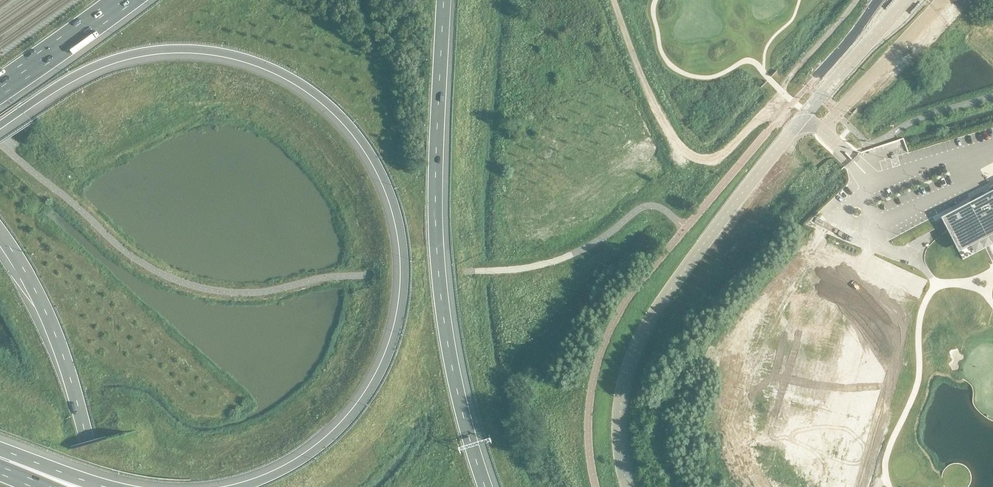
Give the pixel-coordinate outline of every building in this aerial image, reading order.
[(909,162),(906,152),(901,142),(861,155),(878,171),(909,162)] [(943,218),(964,260),(992,245),(992,192),(943,218)]
